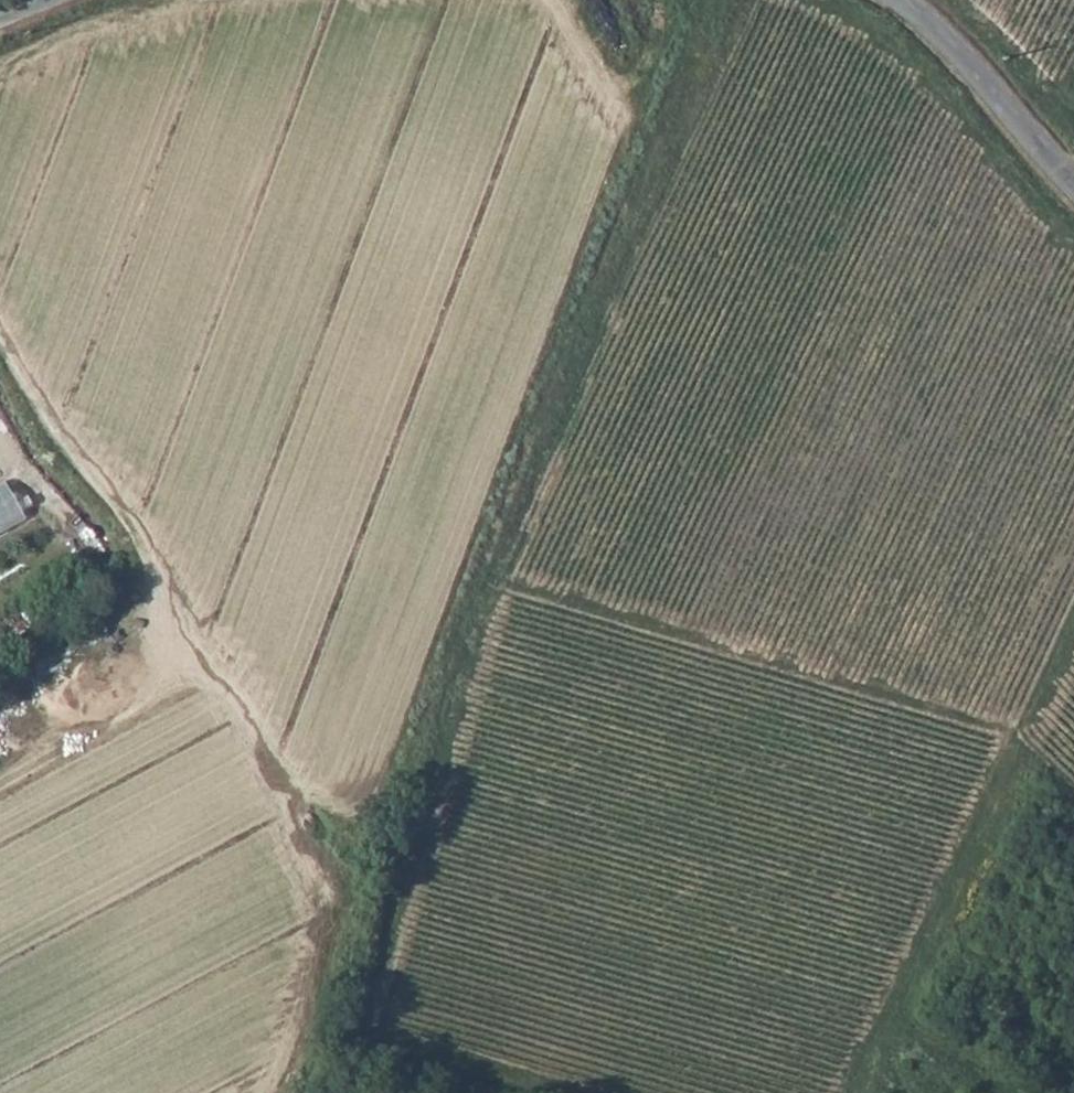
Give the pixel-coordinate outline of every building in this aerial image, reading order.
[(31,522),(16,482),(0,488),(0,534),(31,522)]
